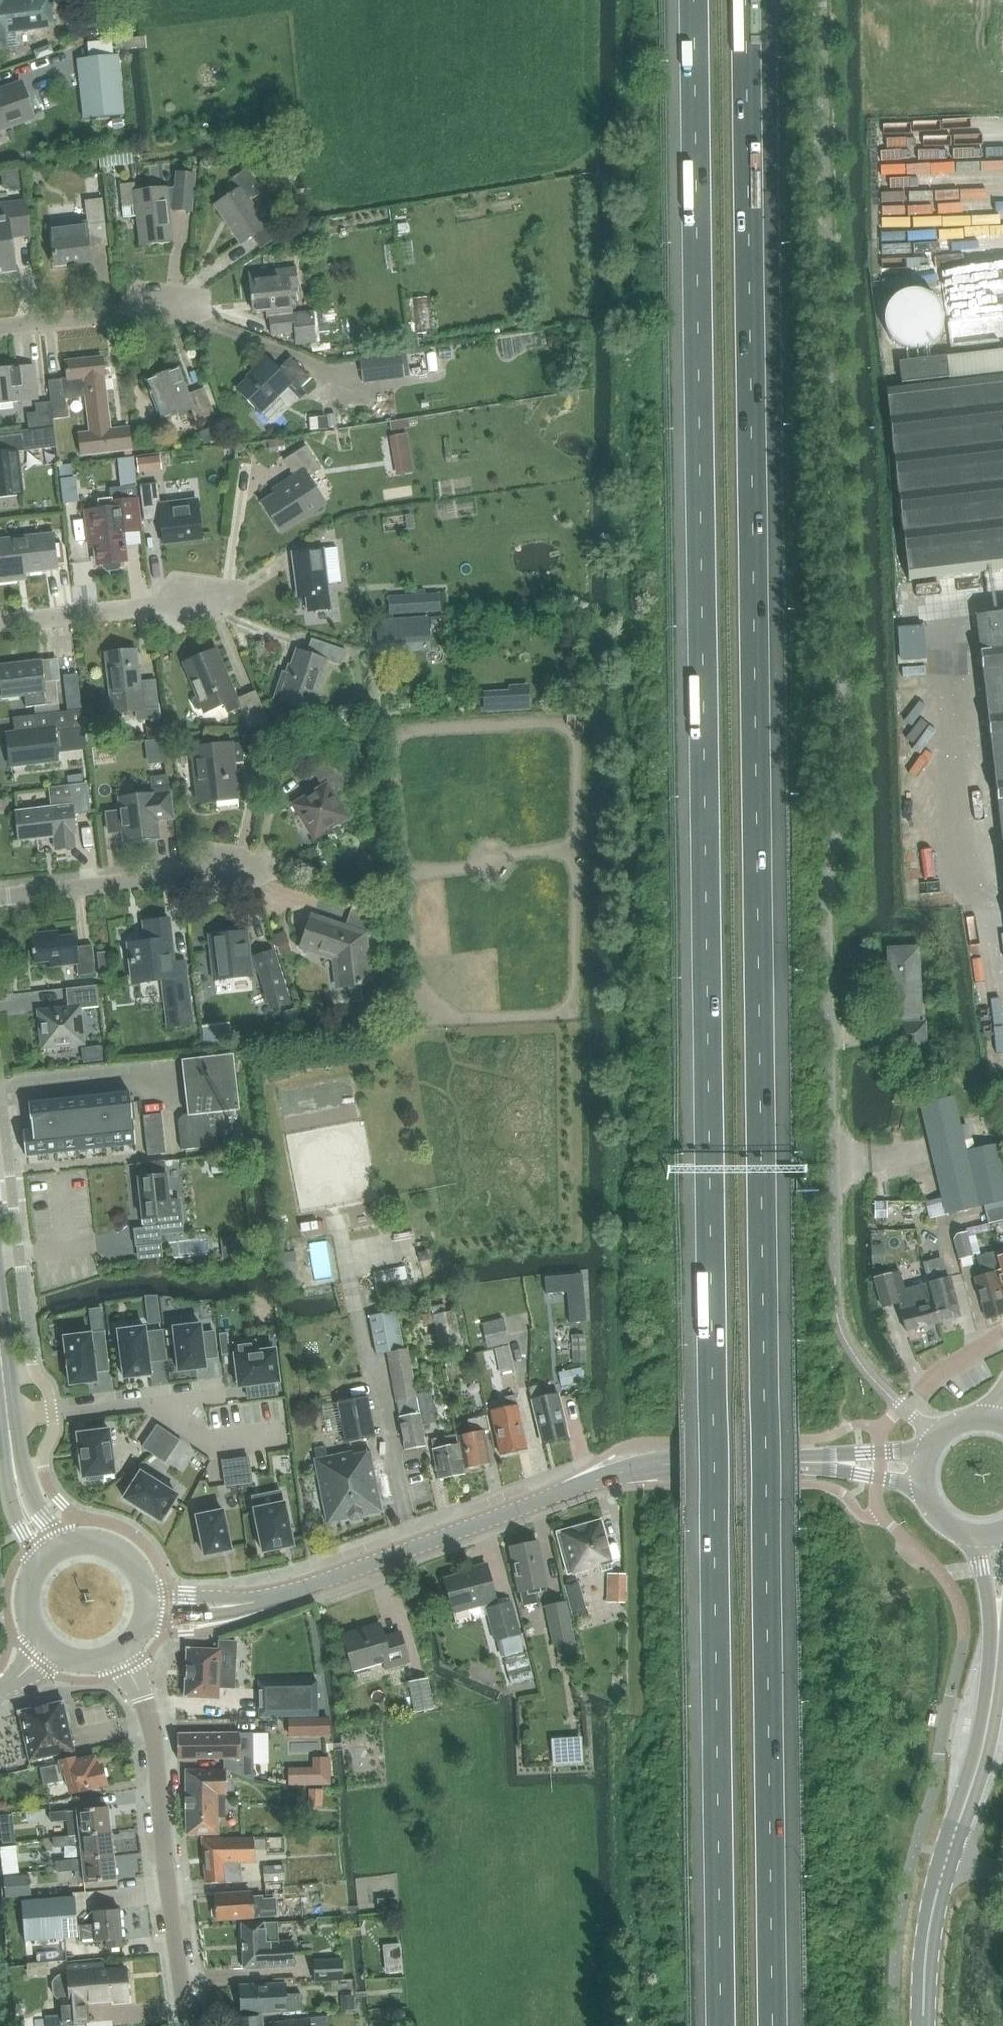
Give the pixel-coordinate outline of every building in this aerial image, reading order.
[(0,2),(0,0),(0,49),(6,48),(4,33),(53,27),(50,0),(15,0),(0,2)] [(120,46),(80,49),(84,109),(123,105),(120,46)] [(33,117),(22,85),(0,92),(0,128),(33,117)] [(234,178),(241,188),(215,205),(241,244),(252,236),(261,250),(286,233),(277,219),(266,226),(250,202),(263,194),(248,169),(234,178)] [(136,184),(121,185),(125,218),(139,216),(143,246),(173,243),(169,209),(173,209),(172,211),(192,213),(196,174),(176,172),(174,190),(162,192),(162,190),(137,193),(136,184)] [(89,237),(107,235),(103,200),(86,202),(88,223),(51,227),(56,266),(92,262),(89,237)] [(30,236),(27,203),(0,206),(0,273),(16,271),(13,250),(12,250),(10,238),(30,236)] [(980,251),(957,253),(957,261),(980,258),(980,251)] [(296,270),(250,274),(254,313),(269,312),(271,337),(295,334),(296,345),(317,342),(314,315),(293,317),(290,288),(298,288),(296,270)] [(886,285),(895,344),(982,331),(981,325),(1002,322),(1002,293),(980,296),(978,279),(956,282),(958,295),(946,297),(943,276),(886,285)] [(430,297),(414,299),(418,333),(434,332),(430,297)] [(899,361),(902,384),(949,379),(949,381),(1002,375),(1002,349),(946,356),(946,355),(899,361)] [(401,354),(384,356),(387,379),(387,380),(404,377),(401,354)] [(296,390),(309,378),(290,359),(279,370),(267,358),(253,373),(254,374),(238,391),(259,412),(289,383),(296,390)] [(63,381),(48,382),(51,402),(51,403),(52,410),(53,420),(68,419),(66,399),(86,396),(91,434),(79,435),(82,456),(131,450),(129,429),(109,431),(103,378),(104,378),(102,359),(66,363),(68,378),(62,379),(63,381)] [(38,401),(35,367),(0,370),(0,405),(38,401)] [(196,422),(214,415),(204,389),(187,395),(177,370),(147,381),(162,420),(191,409),(196,422)] [(886,389),(909,581),(1002,569),(1002,375),(949,381),(886,389)] [(51,402),(35,404),(36,412),(38,429),(54,427),(53,420),(52,410),(51,403),(51,402)] [(22,495),(16,452),(56,447),(54,427),(38,429),(28,430),(0,434),(0,498),(22,495)] [(281,533),(325,504),(307,478),(321,469),(306,446),(284,461),(295,478),(286,484),(288,488),(262,505),(281,533)] [(163,544),(203,540),(198,500),(161,505),(159,484),(140,486),(145,522),(160,520),(163,544)] [(136,486),(111,489),(113,509),(85,512),(89,541),(96,541),(99,565),(103,564),(103,568),(107,571),(118,570),(121,566),(121,562),(126,562),(122,532),(142,530),(138,498),(137,498),(136,486)] [(19,582),(18,575),(60,570),(56,534),(0,541),(0,584),(19,582)] [(309,612),(331,610),(324,550),(296,553),(297,564),(294,565),(298,599),(307,598),(309,612)] [(414,594),(416,613),(427,612),(426,594),(425,589),(414,589),(414,594)] [(1002,853),(1002,612),(975,615),(1002,853)] [(428,619),(377,622),(379,640),(429,637),(428,619)] [(311,639),(306,653),(297,650),(289,675),(283,673),(274,697),(310,710),(327,661),(341,666),(346,652),(311,639)] [(104,654),(109,695),(111,717),(134,715),(135,723),(159,720),(154,680),(139,682),(135,650),(104,654)] [(216,650),(183,664),(196,697),(193,698),(192,702),(195,709),(199,710),(201,709),(203,713),(224,705),(227,713),(240,708),(248,728),(269,726),(255,692),(237,699),(216,650)] [(0,666),(0,681),(2,698),(25,696),(26,708),(35,707),(36,716),(58,713),(57,704),(55,683),(42,684),(39,661),(0,666)] [(81,709),(80,698),(66,700),(68,711),(81,709)] [(8,746),(6,746),(7,756),(9,756),(10,762),(24,761),(25,765),(57,761),(56,752),(86,748),(81,710),(36,716),(38,733),(7,736),(8,746)] [(231,744),(191,749),(198,804),(238,799),(234,764),(242,763),(243,754),(265,758),(269,726),(248,728),(247,729),(245,743),(231,744)] [(336,825),(347,818),(331,792),(348,782),(331,755),(309,768),(321,787),(292,806),(313,839),(330,829),(336,839),(342,836),(336,825)] [(172,815),(167,776),(150,778),(152,796),(119,800),(120,805),(101,808),(104,834),(123,831),(124,843),(158,838),(155,817),(172,815)] [(51,809),(15,813),(19,842),(54,838),(55,852),(74,849),(73,836),(74,836),(72,815),(89,813),(86,785),(49,790),(51,809)] [(366,937),(373,915),(349,907),(342,927),(309,916),(297,949),(332,961),(336,990),(369,986),(361,936),(366,937)] [(162,981),(165,1011),(167,1029),(191,1027),(184,963),(172,964),(170,951),(172,951),(168,920),(143,923),(145,943),(128,945),(132,984),(162,981)] [(270,1009),(288,1004),(272,951),(254,957),(255,959),(249,960),(246,932),(209,936),(214,981),(250,977),(249,974),(259,973),(270,1009)] [(78,977),(95,975),(92,947),(75,949),(74,937),(49,940),(48,934),(31,936),(34,964),(50,962),(51,968),(77,965),(78,977)] [(891,1051),(925,1050),(924,1024),(913,1025),(912,1014),(915,1015),(914,948),(884,949),(891,1051)] [(108,952),(97,953),(100,973),(111,971),(108,952)] [(79,1009),(99,1007),(97,991),(65,994),(67,1010),(38,1013),(42,1049),(82,1045),(79,1009)] [(83,1034),(83,1049),(104,1050),(104,1035),(83,1034)] [(214,1114),(238,1111),(232,1055),(181,1061),(187,1115),(185,1115),(178,1124),(181,1151),(217,1147),(214,1114)] [(135,1145),(129,1093),(38,1103),(38,1105),(22,1106),(24,1121),(25,1132),(22,1132),(25,1157),(135,1145)] [(1002,1199),(1002,1177),(996,1144),(971,1150),(969,1144),(963,1145),(952,1096),(921,1103),(947,1213),(1002,1199)] [(161,1113),(143,1115),(147,1155),(165,1153),(161,1113)] [(165,1161),(136,1164),(142,1228),(132,1229),(134,1247),(161,1245),(159,1228),(181,1225),(178,1200),(169,1201),(165,1161)] [(959,1259),(973,1256),(966,1231),(952,1235),(959,1259)] [(283,1258),(297,1259),(298,1240),(284,1239),(283,1258)] [(996,1251),(1001,1270),(995,1271),(1002,1299),(1002,1249),(996,1251)] [(1002,1299),(995,1271),(1001,1270),(996,1251),(976,1257),(982,1275),(974,1277),(986,1318),(1002,1313),(1002,1300),(1002,1299)] [(928,1283),(939,1322),(960,1317),(949,1277),(942,1279),(937,1259),(923,1263),(928,1282),(928,1283)] [(928,1283),(903,1289),(900,1272),(875,1279),(882,1308),(895,1304),(897,1311),(901,1310),(906,1331),(939,1322),(928,1283)] [(582,1274),(544,1277),(546,1294),(567,1292),(570,1323),(586,1322),(582,1274)] [(433,1305),(441,1345),(462,1341),(455,1300),(433,1305)] [(419,1413),(408,1349),(405,1349),(398,1310),(371,1315),(378,1354),(388,1352),(399,1417),(405,1449),(425,1445),(419,1413)] [(484,1323),(489,1348),(510,1344),(505,1319),(484,1323)] [(204,1358),(217,1357),(214,1332),(201,1333),(200,1324),(173,1328),(179,1371),(206,1368),(204,1358)] [(162,1331),(146,1333),(145,1327),(118,1330),(124,1378),(151,1375),(149,1362),(166,1360),(162,1331)] [(64,1337),(66,1354),(66,1356),(67,1366),(67,1368),(68,1368),(70,1385),(71,1385),(71,1384),(86,1383),(87,1383),(95,1382),(97,1382),(96,1372),(108,1370),(104,1332),(64,1337)] [(238,1383),(239,1387),(246,1386),(248,1398),(277,1395),(275,1382),(279,1382),(275,1350),(256,1352),(255,1341),(234,1344),(237,1373),(238,1383)] [(515,1370),(510,1345),(496,1348),(502,1373),(515,1370)] [(585,1354),(573,1355),(573,1363),(585,1362),(585,1354)] [(581,1368),(558,1373),(561,1386),(584,1381),(581,1368)] [(542,1443),(568,1436),(558,1394),(542,1398),(539,1385),(529,1388),(542,1443)] [(431,1392),(417,1394),(423,1425),(436,1422),(431,1392)] [(500,1453),(526,1448),(515,1395),(505,1397),(508,1407),(491,1411),(500,1453)] [(345,1443),(375,1438),(367,1397),(337,1403),(345,1443)] [(484,1431),(490,1430),(486,1416),(468,1420),(470,1433),(460,1435),(466,1468),(470,1467),(473,1472),(477,1471),(479,1466),(490,1464),(484,1431)] [(143,1447),(154,1454),(168,1433),(157,1426),(143,1447)] [(80,1459),(80,1460),(80,1461),(81,1461),(83,1477),(87,1477),(87,1481),(103,1479),(103,1475),(114,1473),(109,1430),(77,1434),(79,1450),(79,1451),(79,1452),(80,1459)] [(179,1441),(168,1433),(154,1454),(164,1462),(179,1441)] [(439,1479),(464,1474),(456,1434),(431,1439),(439,1479)] [(364,1515),(382,1511),(370,1452),(352,1455),(352,1452),(326,1457),(324,1446),(314,1448),(316,1459),(314,1459),(327,1522),(349,1518),(353,1521),(360,1520),(364,1515)] [(239,1484),(252,1482),(248,1457),(235,1459),(239,1484)] [(235,1459),(223,1461),(226,1486),(239,1484),(235,1459)] [(124,1498),(161,1522),(177,1495),(140,1472),(124,1498)] [(293,1546),(284,1503),(254,1509),(263,1552),(264,1552),(282,1548),(284,1548),(291,1546),(293,1546)] [(196,1516),(204,1556),(206,1555),(220,1552),(222,1552),(229,1550),(231,1550),(223,1511),(196,1516)] [(567,1575),(614,1562),(601,1518),(555,1531),(567,1575)] [(518,1593),(521,1592),(524,1606),(540,1603),(537,1592),(548,1590),(538,1541),(509,1547),(518,1593)] [(470,1569),(471,1573),(444,1579),(453,1611),(486,1602),(496,1639),(518,1634),(509,1599),(496,1602),(486,1564),(470,1569)] [(609,1573),(608,1602),(626,1602),(627,1574),(609,1573)] [(574,1643),(575,1643),(566,1601),(544,1606),(553,1647),(556,1647),(574,1643)] [(385,1671),(409,1664),(400,1631),(383,1636),(380,1627),(366,1631),(365,1627),(342,1634),(352,1672),(383,1664),(385,1671)] [(185,1650),(183,1697),(217,1698),(219,1699),(220,1685),(234,1686),(235,1639),(220,1639),(220,1649),(189,1647),(186,1647),(185,1650)] [(528,1646),(511,1649),(514,1661),(530,1657),(528,1646)] [(317,1680),(259,1682),(260,1717),(318,1716),(317,1680)] [(416,1713),(434,1709),(428,1681),(410,1684),(416,1713)] [(63,1700),(16,1710),(24,1737),(29,1761),(75,1751),(63,1700)] [(328,1718),(289,1719),(290,1735),(329,1734),(329,1724),(328,1718)] [(555,1726),(555,1752),(586,1751),(585,1725),(555,1726)] [(224,1759),(225,1768),(226,1769),(226,1771),(250,1780),(249,1744),(250,1732),(240,1732),(177,1732),(178,1760),(224,1759)] [(65,1780),(68,1793),(105,1785),(100,1764),(97,1765),(94,1755),(77,1759),(76,1756),(57,1760),(58,1764),(39,1768),(43,1785),(65,1780)] [(330,1757),(314,1758),(314,1786),(328,1786),(331,1785),(330,1757)] [(227,1795),(226,1771),(226,1769),(225,1768),(184,1768),(185,1835),(220,1836),(220,1818),(226,1818),(225,1796),(227,1795)] [(311,1788),(309,1806),(323,1807),(325,1790),(311,1788)] [(75,1810),(50,1812),(51,1822),(67,1820),(67,1822),(69,1834),(69,1835),(112,1831),(109,1806),(75,1809),(75,1810)] [(270,1838),(284,1839),(284,1826),(270,1825),(270,1838)] [(114,1855),(112,1831),(69,1835),(69,1834),(52,1836),(53,1846),(79,1844),(81,1858),(114,1855)] [(5,1859),(22,1858),(21,1834),(4,1834),(5,1859)] [(254,1850),(268,1849),(267,1836),(253,1837),(253,1836),(200,1837),(204,1883),(242,1882),(241,1863),(256,1863),(254,1850)] [(114,1855),(81,1858),(56,1860),(56,1871),(72,1869),(72,1871),(82,1870),(83,1883),(117,1880),(114,1855)] [(265,1866),(266,1881),(286,1880),(285,1865),(265,1866)] [(7,1897),(32,1895),(31,1875),(7,1876),(7,1897)] [(267,1895),(286,1894),(285,1882),(266,1883),(267,1895)] [(215,1892),(217,1922),(255,1919),(255,1918),(278,1916),(276,1897),(263,1898),(263,1895),(253,1895),(252,1890),(215,1892)] [(74,1896),(21,1900),(21,1901),(24,1939),(24,1940),(77,1936),(74,1896)] [(93,1923),(78,1925),(79,1944),(106,1942),(107,1948),(123,1947),(120,1909),(92,1911),(93,1923)] [(243,1970),(294,1967),(293,1939),(278,1940),(278,1921),(265,1922),(265,1920),(240,1922),(240,1938),(243,1970)] [(342,1959),(314,1960),(315,1981),(343,1979),(342,1959)] [(402,1960),(387,1962),(388,1973),(403,1972),(402,1960)] [(46,2016),(46,2025),(63,2025),(63,2024),(87,2022),(88,2022),(87,2002),(113,1999),(114,2002),(129,2001),(125,1968),(106,1970),(105,1962),(93,1963),(65,1965),(66,1974),(61,1975),(59,1975),(56,1978),(54,1981),(55,1995),(59,1998),(60,2006),(61,2015),(46,2016)] [(239,1983),(241,2014),(288,2013),(288,2012),(302,2011),(301,1993),(286,1994),(285,1982),(239,1983)] [(328,2015),(263,2022),(263,2017),(235,2020),(236,2025),(329,2025),(328,2015)]
